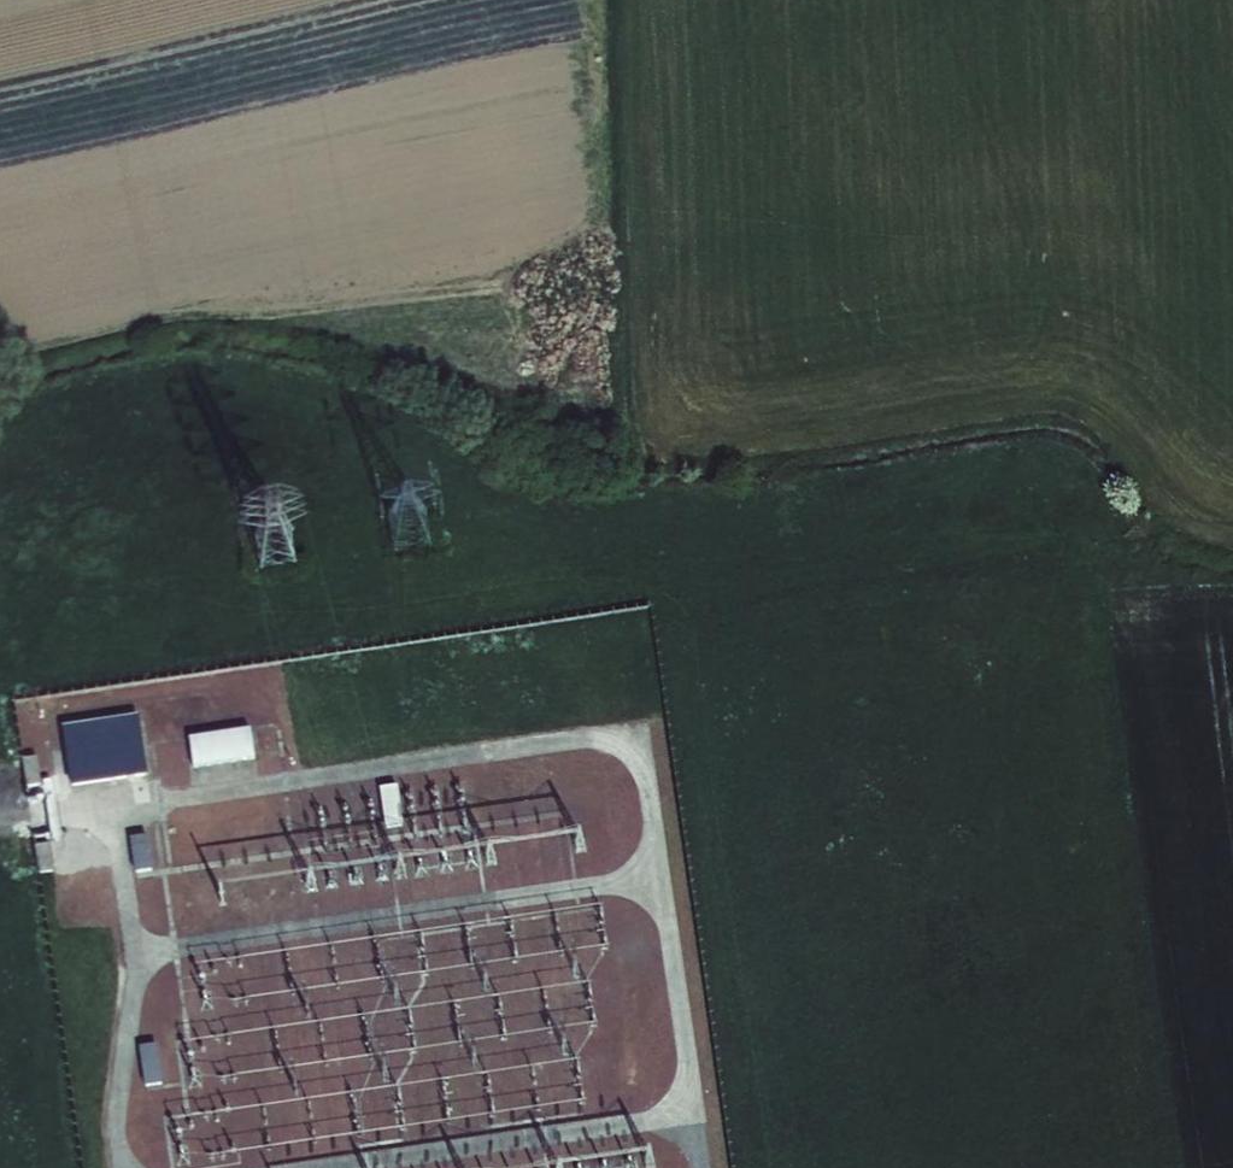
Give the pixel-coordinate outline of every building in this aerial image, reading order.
[(137,719),(64,731),(72,784),(146,772),(137,719)] [(189,737),(193,767),(254,758),(250,728),(189,737)] [(398,783),(380,786),(386,827),(404,824),(398,783)] [(130,838),(137,872),(154,869),(148,835),(130,838)] [(139,1046),(146,1086),(164,1083),(157,1043),(139,1046)]
